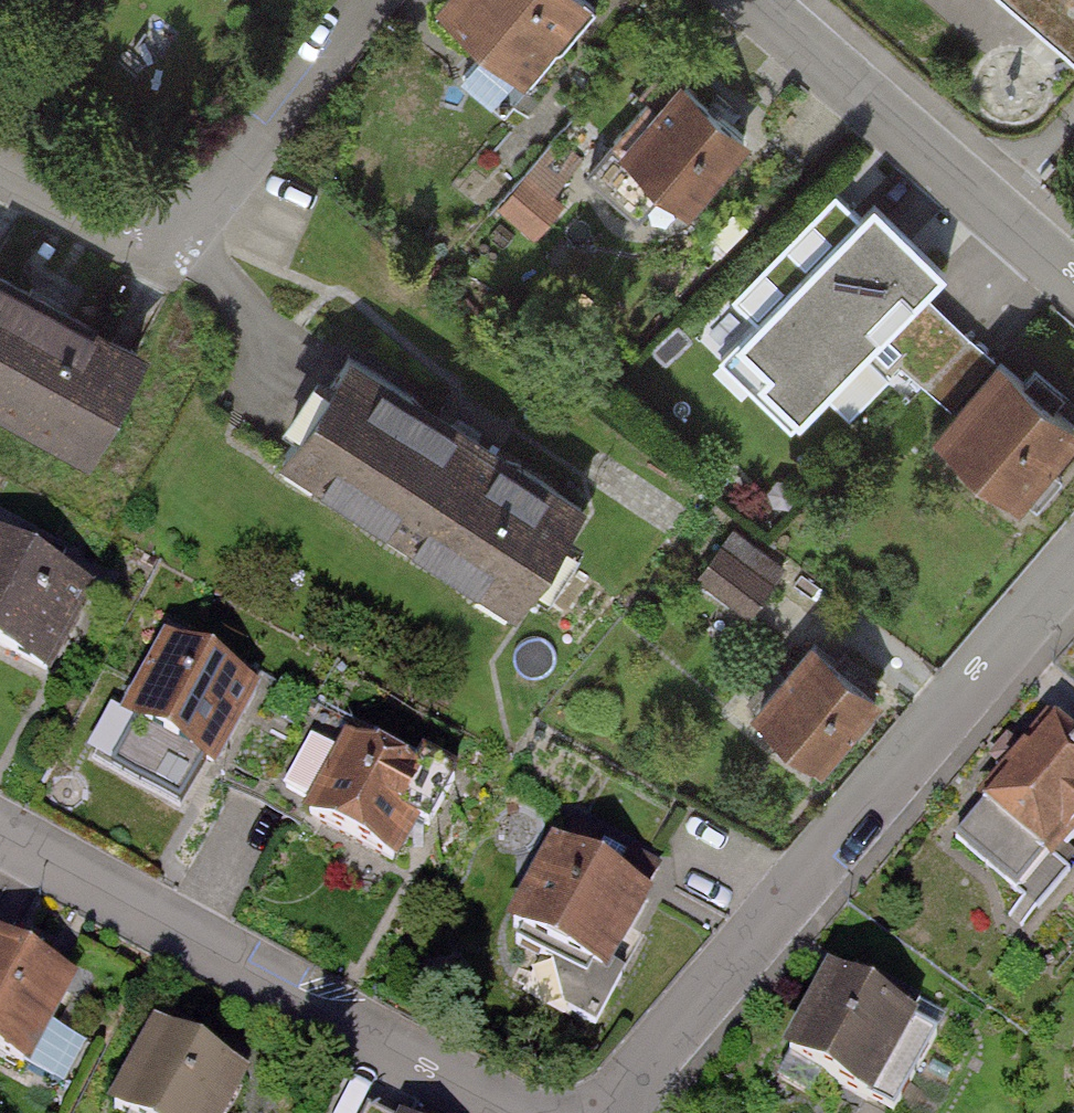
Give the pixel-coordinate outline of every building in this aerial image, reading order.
[(593,9),(583,0),(443,0),(438,7),(488,50),(462,79),(502,114),(593,9)] [(1026,19),(1002,0),(953,0),(1006,43),(1026,19)] [(1073,58),(1073,0),(1009,0),(1073,58)] [(691,212),(749,143),(677,83),(619,152),(611,145),(585,176),(633,216),(659,185),(691,212)] [(541,158),(507,201),(541,228),(575,185),(541,158)] [(942,272),(872,204),(723,359),(796,429),(878,343),(923,385),(966,335),(921,294),(942,272)] [(139,353),(0,277),(0,404),(86,451),(139,353)] [(923,385),(953,410),(929,439),(1015,511),(1073,441),(1073,428),(966,335),(923,385)] [(513,612),(582,506),(459,426),(350,355),(280,461),(513,612)] [(699,579),(750,617),(785,570),(733,532),(699,579)] [(90,595),(0,546),(0,656),(44,680),(90,595)] [(182,806),(252,686),(162,637),(97,761),(182,806)] [(758,715),(823,768),(879,700),(814,647),(758,715)] [(1018,901),(1073,835),(1073,751),(1047,729),(950,843),(1018,901)] [(394,860),(436,783),(353,741),(313,815),(394,860)] [(608,967),(645,898),(660,870),(573,823),(509,938),(556,967),(566,1011),(596,1024),(623,974),(608,967)] [(79,986),(0,943),(0,1058),(31,1075),(79,986)] [(935,1039),(833,983),(787,1065),(874,1112),(894,1112),(935,1039)] [(245,1085),(154,1036),(111,1112),(230,1112),(245,1085)]
